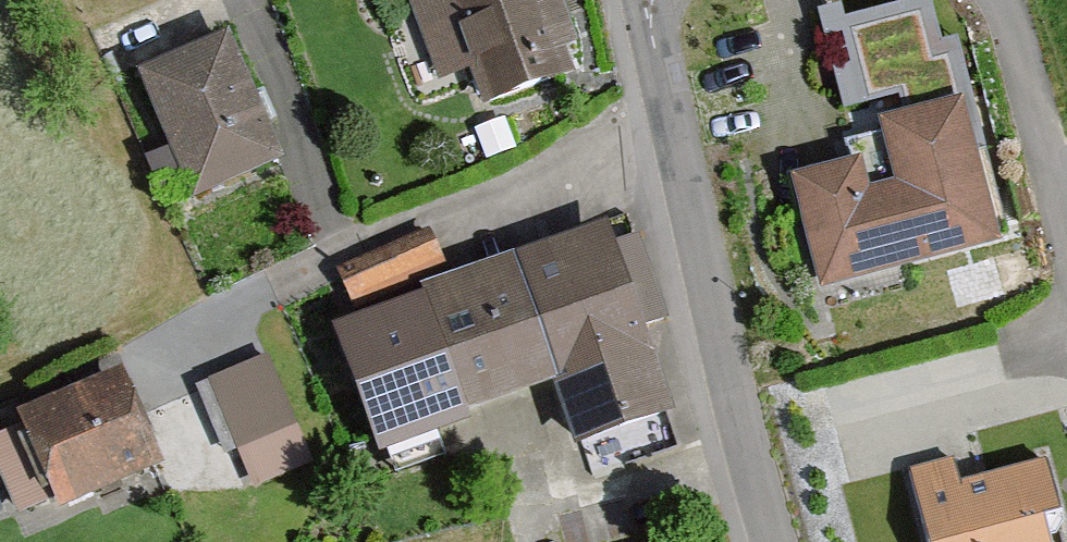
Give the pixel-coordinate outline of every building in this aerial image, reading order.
[(552,75),(523,0),(408,0),(389,7),(422,92),(451,81),(462,110),(552,75)] [(841,88),(946,67),(931,0),(909,0),(826,17),(841,88)] [(173,208),(253,173),(199,51),(119,86),(173,208)] [(874,190),(848,197),(840,170),(771,189),(800,295),(978,247),(940,109),(858,132),(874,190)] [(426,288),(413,254),(320,289),(335,326),(304,338),(351,461),(526,395),(550,459),(644,423),(572,234),(426,288)] [(250,369),(192,394),(233,493),(292,468),(250,369)] [(127,477),(81,380),(0,419),(0,453),(33,522),(127,477)] [(1025,524),(1053,518),(1041,468),(943,490),(937,465),(889,477),(904,541),(1029,541),(1025,524)]
